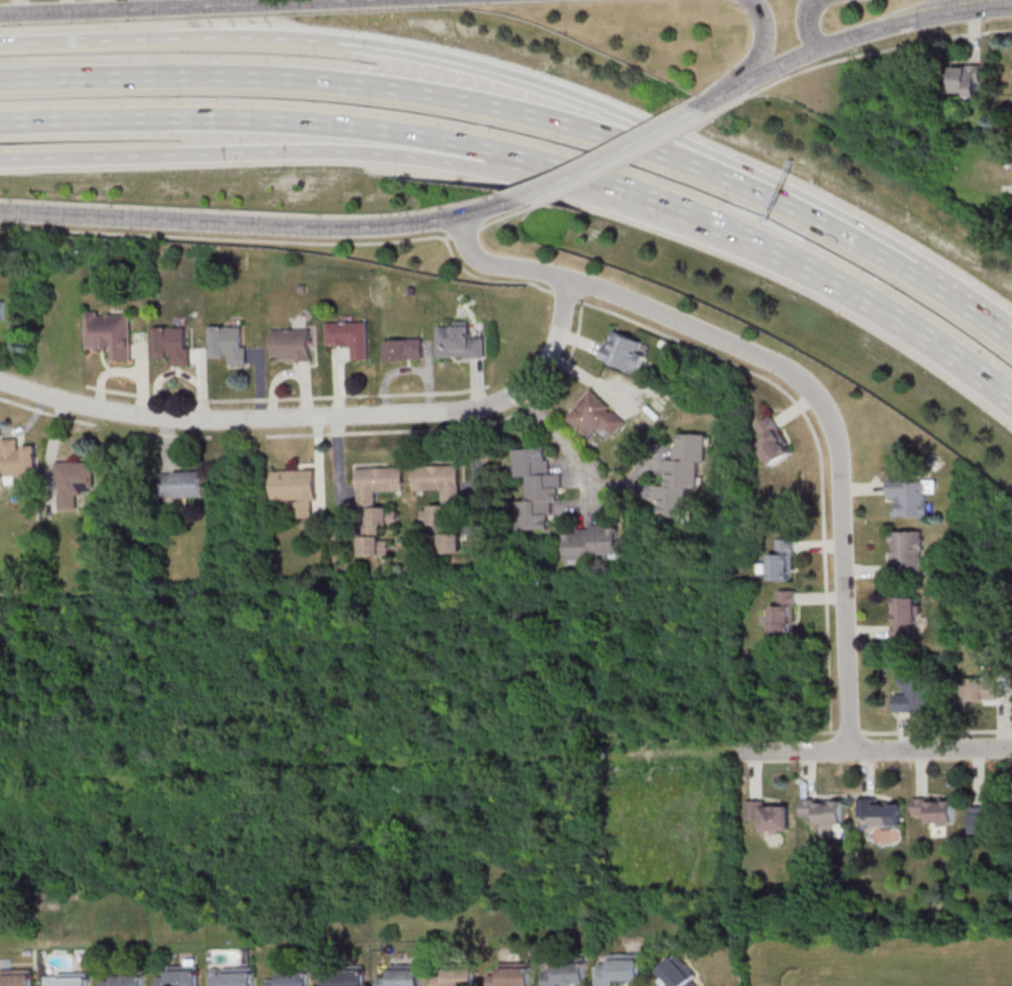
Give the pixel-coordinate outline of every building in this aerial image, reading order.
[(981,65),(952,65),(952,95),(981,95),(981,65)] [(111,361),(134,360),(133,311),(86,312),(87,351),(111,350),(111,361)] [(327,323),(328,346),(350,346),(351,360),(369,359),(368,322),(327,323)] [(485,358),(485,337),(472,337),(472,322),(438,322),(438,358),(485,358)] [(247,364),(247,325),(212,325),(212,355),(224,355),(224,364),(247,364)] [(189,326),(155,326),(155,356),(169,356),(169,365),(189,365),(189,326)] [(273,329),(273,361),(311,361),(311,329),(273,329)] [(640,351),(643,341),(611,330),(601,359),(639,371),(645,353),(640,351)] [(423,340),(386,340),(386,359),(423,359),(423,340)] [(613,436),(626,421),(593,389),(566,417),(588,439),(601,425),(613,436)] [(771,466),(794,451),(771,416),(756,427),(764,437),(755,443),(771,466)] [(689,516),(690,488),(700,488),(700,462),(707,462),(707,433),(680,433),(680,446),(675,446),(675,459),(668,459),(668,486),(657,486),(656,501),(663,501),(662,516),(689,516)] [(18,483),(18,476),(38,475),(38,447),(21,447),(21,438),(2,438),(3,484),(18,483)] [(516,449),(516,477),(528,477),(529,501),(519,501),(520,530),(551,530),(551,502),(562,502),(562,474),(550,474),(550,448),(516,449)] [(57,462),(58,509),(79,509),(79,493),(95,492),(94,461),(57,462)] [(414,490),(443,490),(443,503),(460,503),(460,465),(414,465),(414,490)] [(360,556),(388,556),(388,529),(399,529),(398,507),(377,507),(377,491),(405,491),(404,467),(359,468),(360,556)] [(273,503),(295,503),(295,518),(316,517),(316,470),(272,470),(273,503)] [(162,472),(162,497),(207,497),(207,472),(162,472)] [(888,498),(896,498),(896,516),(928,517),(928,493),(936,493),(937,479),(888,478),(888,498)] [(454,505),(431,505),(431,527),(454,527),(454,505)] [(619,527),(566,528),(567,559),(620,558),(619,527)] [(925,530),(892,530),(892,572),(925,572),(925,530)] [(462,553),(461,532),(440,533),(441,553),(462,553)] [(794,579),(794,539),(776,539),(776,549),(770,549),(770,579),(794,579)] [(771,632),(795,632),(795,590),(778,590),(778,600),(771,600),(771,632)] [(920,596),(894,596),(894,638),(911,638),(911,623),(920,623),(920,596)] [(934,675),(903,675),(903,692),(895,692),(895,710),(934,710),(934,675)] [(998,678),(966,678),(966,701),(998,701),(998,678)] [(845,799),(802,799),(802,823),(845,823),(845,799)] [(955,799),(914,799),(914,816),(929,816),(929,824),(955,824),(955,799)] [(902,827),(902,800),(859,800),(859,817),(873,817),(873,827),(902,827)] [(747,819),(759,819),(759,830),(790,830),(790,802),(747,802),(747,819)] [(985,831),(1004,831),(1004,806),(972,806),(972,824),(985,824),(985,831)] [(610,954),(610,963),(599,963),(599,985),(613,985),(613,981),(641,980),(641,953),(610,954)] [(671,985),(699,985),(693,979),(697,975),(677,954),(658,972),(671,985)] [(578,984),(576,985),(568,985),(567,985),(560,985),(544,985),(543,969),(554,969),(554,956),(586,956),(587,984),(578,984)] [(390,964),(390,977),(379,977),(379,985),(422,985),(421,963),(390,964)] [(531,963),(532,985),(490,985),(489,976),(503,975),(502,964),(531,963)] [(169,967),(169,977),(157,978),(157,985),(199,985),(199,966),(169,967)] [(365,966),(366,985),(323,985),(323,970),(336,970),(336,966),(365,966)] [(224,968),(224,975),(212,975),(212,985),(255,985),(254,967),(224,968)] [(310,967),(311,985),(267,985),(267,980),(280,980),(280,968),(310,967)] [(144,969),(145,985),(102,985),(102,981),(115,980),(115,972),(129,972),(129,970),(144,969)] [(477,969),(477,985),(433,985),(433,977),(447,977),(447,969),(477,969)] [(33,970),(34,985),(0,985),(0,982),(4,982),(3,971),(33,970)] [(89,972),(89,985),(46,985),(46,977),(60,977),(60,973),(89,972)]
